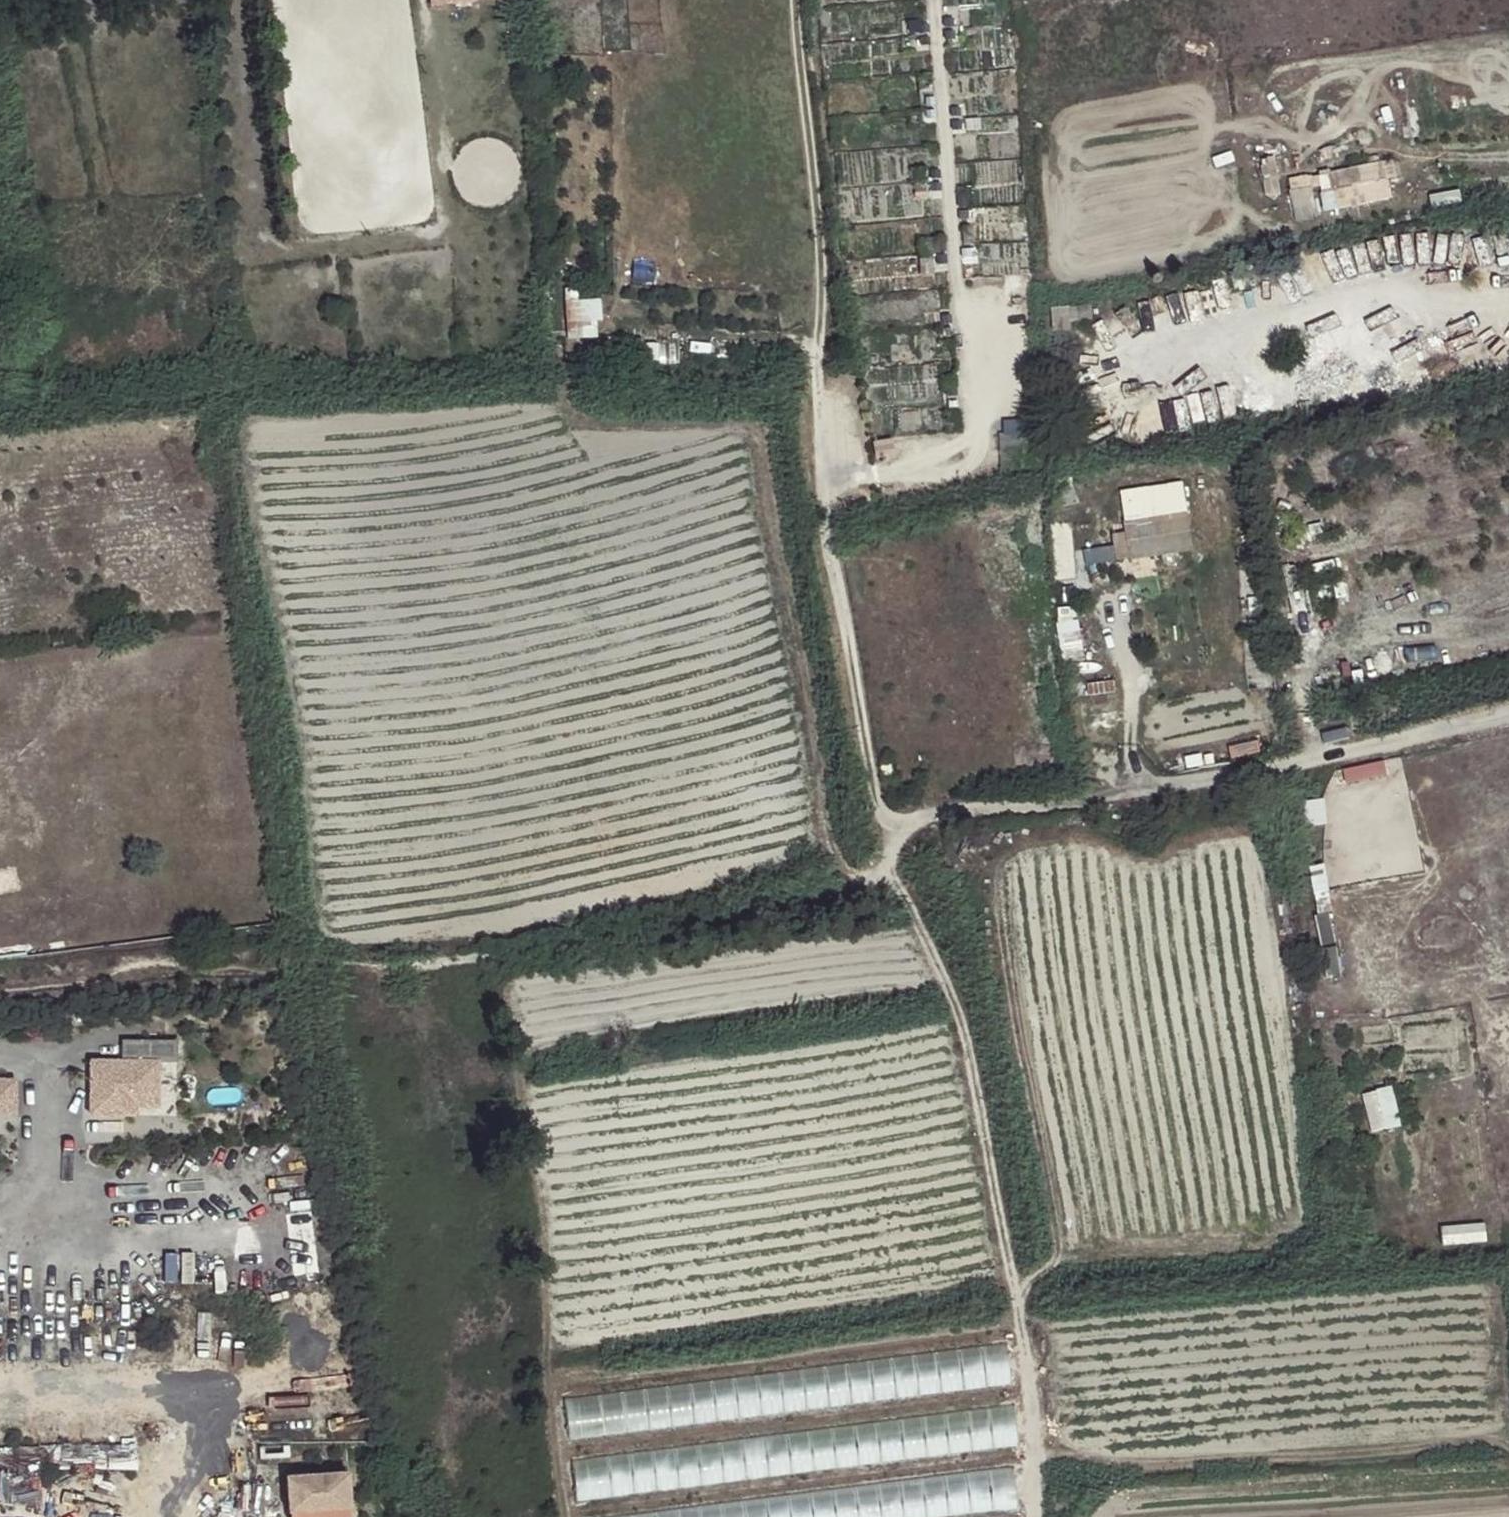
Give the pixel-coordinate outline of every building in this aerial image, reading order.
[(1329,206),(1398,198),(1393,159),(1325,168),(1329,206)] [(1312,172),(1292,175),(1296,217),(1317,215),(1312,172)] [(581,286),(568,286),(568,335),(602,335),(602,295),(581,295),(581,286)] [(1091,305),(1052,310),(1054,330),(1072,328),(1071,322),(1093,319),(1091,305)] [(1115,530),(1117,555),(1194,550),(1191,499),(1125,503),(1126,529),(1115,530)] [(1385,757),(1346,767),(1349,780),(1389,770),(1385,757)] [(162,1057),(87,1055),(85,1111),(160,1113),(162,1057)] [(0,1077),(0,1116),(20,1116),(21,1077),(0,1077)] [(1373,1130),(1403,1124),(1394,1083),(1364,1090),(1373,1130)] [(1488,1239),(1488,1222),(1445,1223),(1445,1239),(1488,1239)] [(1008,1342),(563,1399),(569,1444),(1013,1387),(1008,1342)] [(1014,1403),(569,1460),(575,1504),(1020,1447),(1014,1403)] [(12,1445),(12,1469),(40,1470),(40,1465),(52,1466),(52,1445),(12,1445)] [(603,1516),(982,1516),(1025,1512),(1019,1467),(603,1516)] [(288,1482),(290,1516),(350,1516),(348,1478),(288,1482)]
